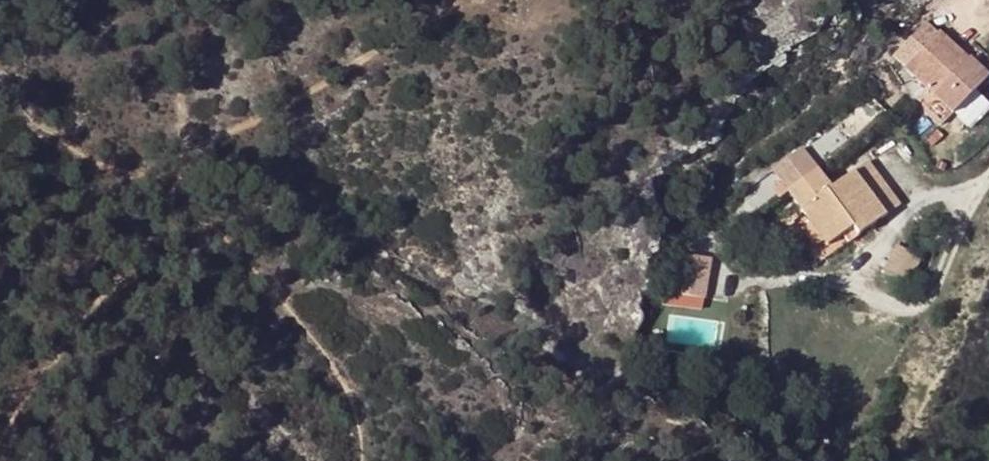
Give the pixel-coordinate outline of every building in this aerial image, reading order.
[(917,13),(885,52),(926,90),(949,111),(983,75),(917,13)] [(939,121),(949,111),(926,90),(916,100),(939,121)] [(801,159),(771,185),(833,257),(858,236),(864,243),(905,208),(868,166),(834,196),(801,159)] [(898,245),(889,269),(914,278),(923,254),(898,245)] [(667,302),(706,308),(715,255),(676,248),(667,302)]
